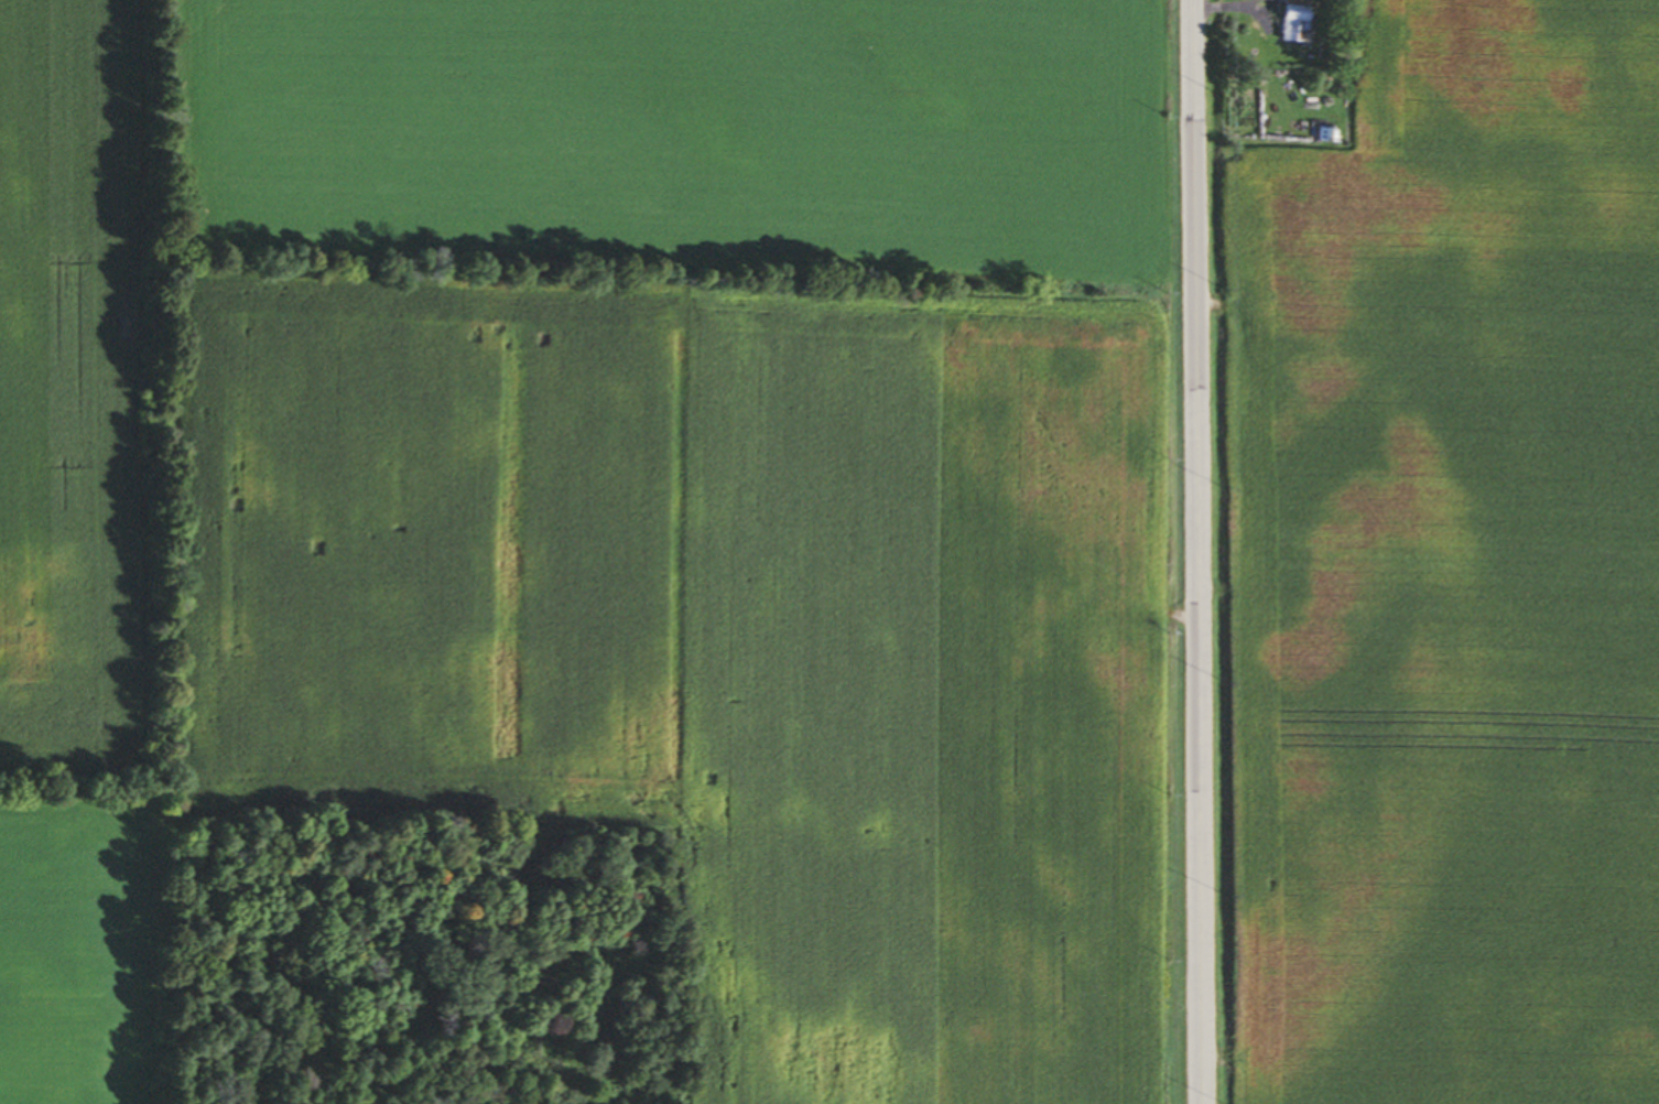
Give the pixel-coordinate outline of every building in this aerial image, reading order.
[(1276,42),(1304,42),(1305,0),(1276,0),(1276,42)]
